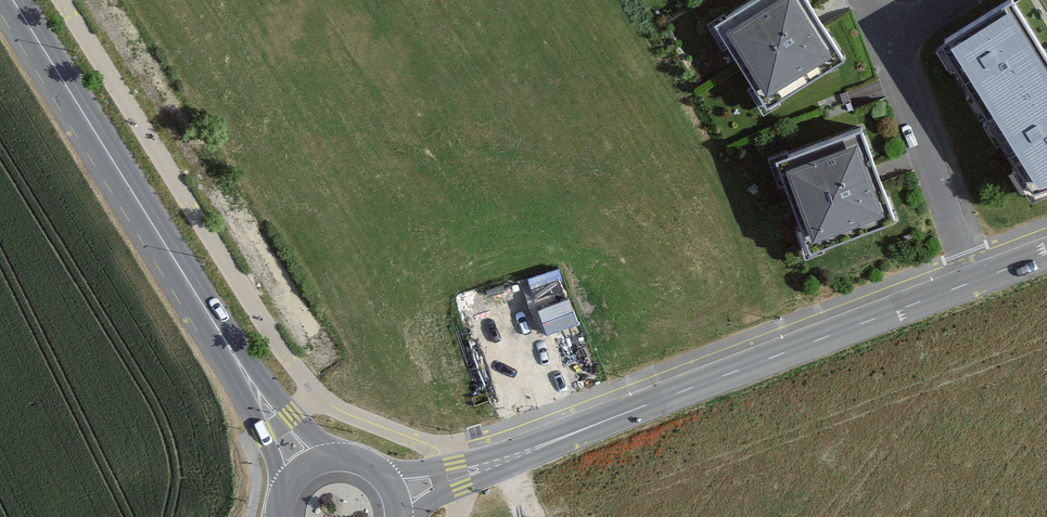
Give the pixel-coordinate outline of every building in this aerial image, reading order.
[(805,0),(752,0),(717,22),(742,61),(768,103),(842,57),(817,18),(805,0)] [(1012,0),(1010,0),(943,41),(1034,188),(1046,183),(1046,56),(1013,1),(1012,0)] [(877,175),(859,128),(778,160),(795,204),(812,248),(893,217),(877,175)] [(560,267),(531,277),(549,327),(577,317),(560,267)]
